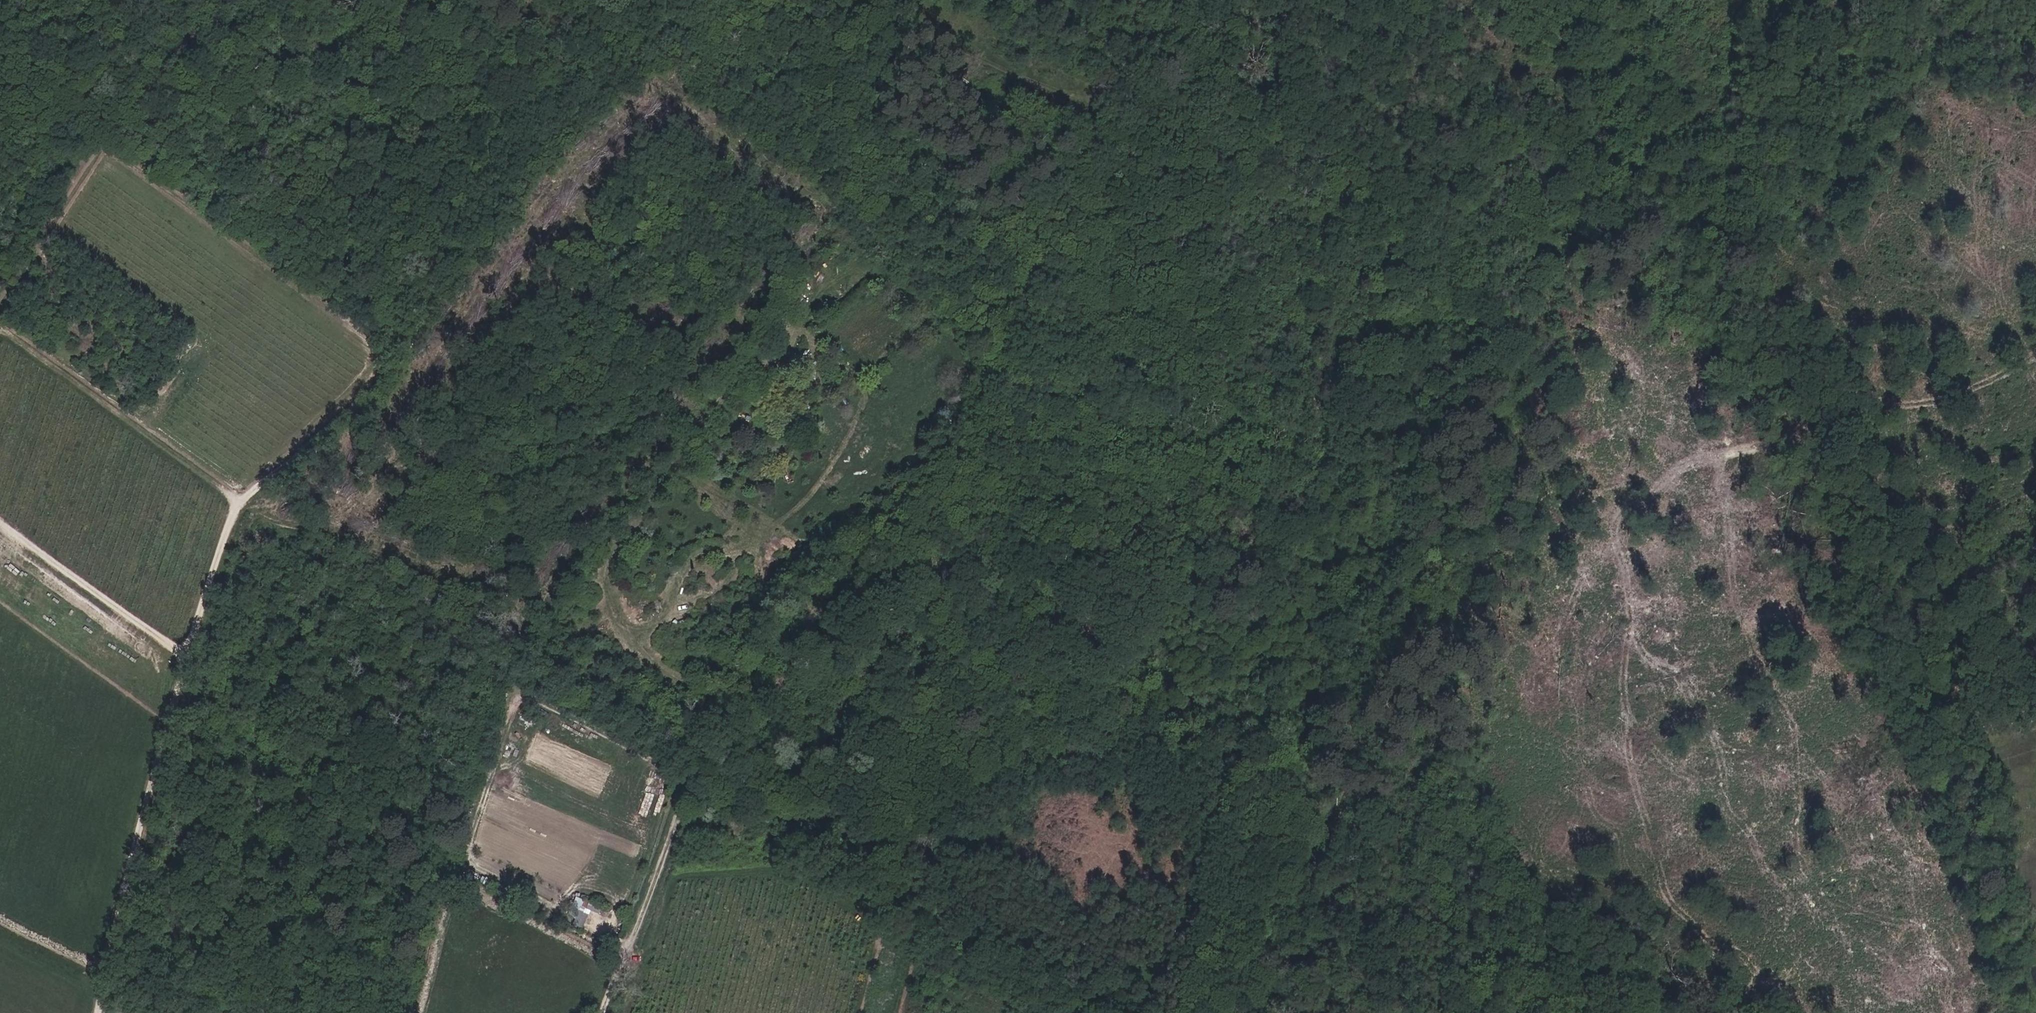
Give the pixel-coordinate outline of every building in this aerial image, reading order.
[(571,923),(584,927),(588,910),(575,907),(571,923)]
